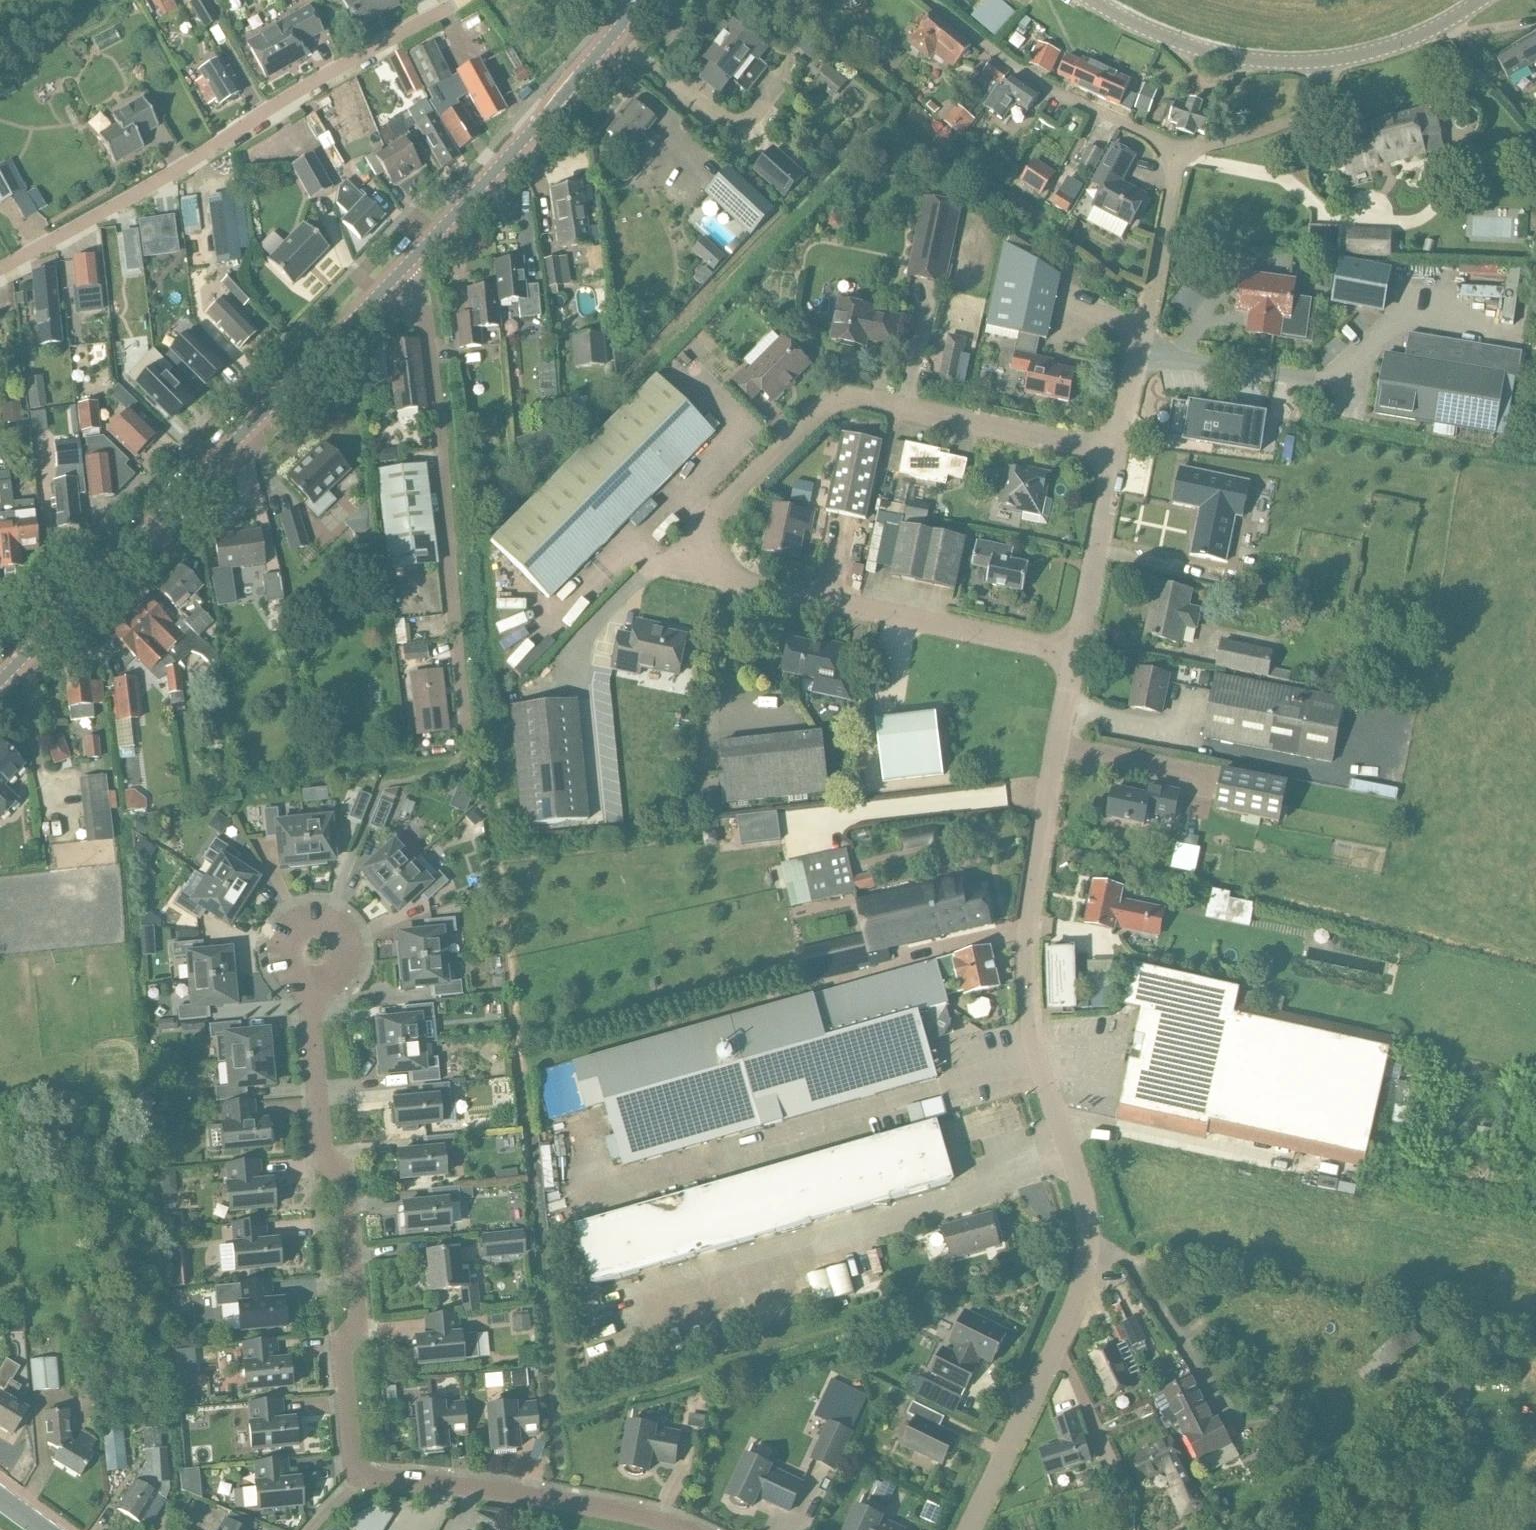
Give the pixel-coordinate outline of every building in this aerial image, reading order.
[(160,1),(168,16),(178,10),(173,0),(162,0),(160,1)] [(189,4),(204,30),(219,21),(206,0),(196,0),(189,4)] [(346,8),(356,25),(380,13),(381,15),(398,6),(394,0),(342,0),(346,8)] [(1006,6),(1000,0),(990,0),(982,10),(979,8),(972,17),(996,38),(1010,22),(1016,14),(1006,6)] [(262,43),(250,49),(266,78),(305,57),(299,46),(322,33),(308,8),(283,21),(285,24),(260,38),(262,43)] [(461,24),(466,32),(485,21),(480,13),(461,24)] [(1024,15),(1018,25),(1025,30),(1032,21),(1024,15)] [(929,61),(940,46),(959,62),(972,46),(937,18),(918,40),(912,47),(929,61)] [(712,65),(700,80),(720,97),(733,82),(748,95),(770,69),(761,63),(771,51),(760,43),(750,35),(735,23),(731,28),(720,42),(705,60),(712,65)] [(1020,28),(1017,32),(1024,36),(1027,32),(1020,28)] [(1535,35),(1498,58),(1510,78),(1511,78),(1518,91),(1535,80),(1535,35)] [(861,38),(859,52),(875,54),(878,40),(861,38)] [(410,56),(425,86),(435,103),(430,106),(460,150),(480,136),(450,92),(441,78),(448,74),(434,44),(410,56)] [(1030,64),(1051,73),(1060,53),(1039,44),(1030,64)] [(388,57),(389,58),(407,96),(416,92),(421,102),(427,99),(403,49),(388,57)] [(1104,80),(1109,70),(1084,59),(1082,63),(1067,56),(1059,76),(1074,82),(1072,86),(1096,96),(1103,80),(1104,80)] [(220,105),(240,93),(219,59),(199,71),(205,81),(197,86),(209,104),(216,100),(220,105)] [(984,86),(975,98),(980,102),(985,106),(994,94),(998,89),(1010,73),(993,60),(981,76),(977,81),(984,86)] [(485,122),(506,110),(478,61),(457,73),(485,122)] [(372,68),(355,79),(363,96),(382,84),(372,68)] [(827,80),(839,89),(848,78),(836,68),(827,80)] [(1487,69),(1481,72),(1486,82),(1492,79),(1487,69)] [(1104,80),(1103,80),(1096,96),(1120,107),(1126,94),(1137,99),(1140,91),(1129,87),(1132,81),(1109,70),(1104,80)] [(1004,82),(991,101),(985,110),(1002,121),(1008,112),(1014,103),(1028,112),(1041,94),(1014,76),(1008,85),(1004,82)] [(1146,85),(1137,108),(1149,113),(1158,90),(1146,85)] [(99,136),(105,146),(114,164),(144,147),(138,137),(158,126),(143,98),(112,116),(118,125),(99,136)] [(931,101),(926,107),(935,115),(940,110),(931,101)] [(1213,113),(1201,109),(1203,105),(1191,101),(1189,107),(1177,103),(1171,124),(1182,127),(1180,133),(1194,137),(1196,132),(1205,135),(1213,113)] [(607,133),(630,152),(625,158),(636,167),(659,141),(647,130),(654,121),(631,102),(607,133)] [(945,122),(959,134),(973,118),(957,105),(945,122)] [(1342,141),(1348,174),(1443,149),(1433,108),(1405,115),(1371,123),(1373,133),(1342,141)] [(415,127),(431,152),(442,169),(460,157),(432,115),(415,127)] [(400,118),(387,126),(396,140),(408,132),(408,131),(403,123),(400,118)] [(387,128),(379,132),(385,144),(394,140),(387,128)] [(420,167),(409,150),(403,140),(383,153),(380,149),(365,158),(368,165),(376,177),(385,172),(393,185),(420,167)] [(1135,157),(1114,145),(1094,184),(1103,189),(1094,206),(1131,225),(1146,196),(1122,183),(1135,157)] [(1090,147),(1080,167),(1093,173),(1103,154),(1090,147)] [(759,171),(788,196),(804,178),(776,152),(759,171)] [(291,165),(311,201),(333,187),(313,153),(291,165)] [(339,179),(346,175),(337,157),(330,161),(339,179)] [(15,202),(24,219),(37,213),(26,193),(27,193),(9,162),(0,167),(0,203),(11,197),(15,202)] [(1030,166),(1020,182),(1042,196),(1052,181),(1030,166)] [(752,232),(774,208),(729,167),(707,192),(752,232)] [(343,223),(347,227),(361,240),(383,217),(345,180),(341,185),(338,185),(337,205),(342,205),(352,214),(343,223)] [(551,188),(554,208),(559,245),(589,241),(581,184),(551,188)] [(249,249),(240,188),(207,194),(218,271),(243,267),(249,249)] [(1060,192),(1052,205),(1067,214),(1075,201),(1060,192)] [(960,206),(924,199),(907,279),(944,286),(960,206)] [(143,243),(177,238),(173,217),(140,222),(143,243)] [(268,262),(292,285),(328,248),(304,224),(268,262)] [(1339,229),(1311,228),(1310,250),(1338,251),(1339,229)] [(1347,255),(1391,258),(1393,232),(1349,229),(1347,255)] [(128,261),(139,259),(135,232),(124,234),(128,261)] [(1257,239),(1257,249),(1270,250),(1270,239),(1257,239)] [(711,267),(719,259),(699,241),(692,249),(711,267)] [(1061,276),(1044,266),(1004,243),(986,327),(1020,334),(1015,355),(1012,356),(1011,356),(1009,359),(1008,361),(1008,363),(1009,365),(1010,366),(1012,368),(1012,369),(1031,373),(1027,393),(1068,402),(1075,371),(1053,367),(1054,361),(1035,357),(1037,345),(1032,342),(1033,337),(1047,340),(1061,276)] [(1059,264),(1065,256),(1056,250),(1051,258),(1059,264)] [(544,260),(547,289),(571,286),(567,257),(544,260)] [(95,258),(74,261),(77,291),(98,288),(95,258)] [(494,262),(497,286),(498,302),(518,301),(520,319),(541,317),(538,285),(525,286),(522,260),(494,262)] [(1390,272),(1343,263),(1336,302),(1382,311),(1390,272)] [(1506,267),(1501,321),(1512,322),(1518,268),(1506,267)] [(54,271),(34,273),(32,273),(40,344),(62,342),(54,271)] [(233,276),(224,284),(233,294),(232,295),(244,307),(254,297),(233,276)] [(1244,276),(1241,298),(1254,299),(1252,316),(1249,333),(1279,337),(1280,336),(1307,339),(1312,300),(1293,298),(1295,282),(1244,276)] [(461,348),(480,346),(479,328),(499,327),(496,286),(468,289),(471,315),(458,317),(461,348)] [(26,293),(15,294),(16,305),(27,304),(26,293)] [(207,316),(225,335),(239,349),(257,332),(225,299),(207,316)] [(840,303),(836,320),(832,340),(866,347),(868,336),(894,341),(894,345),(895,345),(900,320),(873,314),(874,310),(840,303)] [(170,351),(165,356),(191,382),(196,377),(205,387),(225,367),(213,355),(218,349),(195,326),(189,332),(188,330),(168,350),(170,351)] [(606,367),(604,333),(573,334),(575,368),(606,367)] [(1410,333),(1405,358),(1386,354),(1376,414),(1495,434),(1506,436),(1516,379),(1520,379),(1524,352),(1410,333)] [(734,380),(738,385),(753,399),(762,390),(773,401),(810,364),(783,337),(746,375),(742,371),(734,380)] [(949,338),(944,357),(940,377),(956,380),(964,341),(949,338)] [(426,407),(418,342),(418,341),(388,345),(395,411),(426,407)] [(89,347),(94,365),(110,360),(105,342),(89,347)] [(153,349),(127,375),(135,383),(134,385),(135,387),(150,401),(164,415),(171,422),(192,402),(166,377),(173,370),(153,349)] [(686,351),(679,358),(687,366),(694,359),(686,351)] [(468,370),(455,372),(458,384),(470,381),(468,370)] [(713,433),(699,419),(655,376),(491,541),(548,599),(713,433)] [(27,403),(29,413),(38,411),(37,410),(45,409),(44,401),(27,403)] [(1,404),(4,424),(22,421),(20,402),(1,404)] [(82,439),(86,439),(100,437),(99,431),(101,430),(98,402),(78,404),(82,439)] [(1177,402),(1169,440),(1266,459),(1274,421),(1177,402)] [(109,432),(121,443),(135,457),(155,436),(129,411),(109,432)] [(43,412),(31,413),(32,429),(45,428),(43,412)] [(548,426),(518,435),(523,451),(553,443),(548,426)] [(1280,431),(1274,454),(1294,459),(1300,436),(1280,431)] [(866,520),(882,442),(843,434),(827,512),(866,520)] [(103,437),(100,437),(86,439),(86,447),(85,447),(86,459),(88,479),(90,499),(115,496),(114,493),(118,492),(135,476),(122,463),(126,459),(103,437)] [(79,440),(53,443),(56,469),(60,468),(61,484),(54,485),(56,508),(58,528),(80,526),(76,481),(84,480),(81,460),(81,455),(79,440)] [(901,466),(902,442),(893,441),(892,465),(901,466)] [(323,443),(287,477),(301,492),(309,501),(305,504),(318,518),(336,501),(327,491),(349,471),(337,458),(323,443)] [(907,444),(903,463),(900,476),(946,486),(948,477),(963,480),(967,461),(940,455),(941,451),(907,444)] [(398,449),(378,451),(379,463),(399,461),(398,449)] [(425,466),(406,469),(377,472),(389,569),(437,563),(425,466)] [(1022,519),(1028,520),(1047,524),(1052,500),(1045,498),(1050,474),(1009,466),(1000,507),(1023,512),(1022,519)] [(1200,510),(1191,555),(1211,559),(1225,562),(1234,517),(1242,518),(1250,481),(1180,467),(1173,504),(1200,510)] [(18,551),(14,505),(13,505),(11,480),(0,481),(0,493),(0,496),(0,567),(0,569),(20,567),(18,551)] [(792,500),(811,504),(815,485),(796,481),(792,500)] [(898,482),(894,502),(906,504),(910,485),(898,482)] [(1276,489),(1274,502),(1286,505),(1289,492),(1276,489)] [(368,501),(344,524),(359,541),(373,540),(368,501)] [(33,503),(14,505),(18,551),(38,549),(36,529),(33,503)] [(899,504),(897,514),(905,515),(906,506),(899,504)] [(797,557),(803,529),(809,530),(813,513),(776,506),(766,551),(797,557)] [(308,546),(297,512),(281,517),(292,551),(308,546)] [(903,526),(897,557),(892,577),(955,590),(966,539),(903,526)] [(264,563),(263,550),(260,531),(215,537),(220,570),(264,563)] [(1030,565),(1012,561),(1015,549),(977,541),(972,565),(990,569),(987,584),(1024,592),(1030,565)] [(200,586),(195,581),(181,567),(158,590),(184,616),(181,619),(198,637),(213,622),(196,605),(201,601),(193,593),(200,586)] [(279,575),(264,577),(266,602),(282,601),(279,575)] [(1297,579),(1294,594),(1306,596),(1309,582),(1297,579)] [(1191,590),(1177,587),(1157,583),(1146,637),(1180,644),(1183,627),(1198,630),(1202,608),(1188,605),(1191,590)] [(148,600),(132,616),(168,652),(161,661),(167,668),(170,693),(182,691),(180,665),(174,659),(186,647),(180,640),(183,637),(171,625),(172,624),(148,600)] [(1301,607),(1293,617),(1299,623),(1308,613),(1301,607)] [(113,635),(127,649),(138,659),(147,650),(159,662),(161,661),(168,652),(132,616),(113,635)] [(680,673),(685,647),(690,643),(691,638),(691,637),(688,633),(681,632),(677,635),(655,631),(656,626),(638,622),(635,637),(620,634),(613,671),(640,676),(642,665),(680,673)] [(386,632),(375,633),(377,643),(387,641),(386,632)] [(838,671),(843,646),(819,641),(818,645),(791,639),(784,672),(818,679),(815,693),(851,701),(857,675),(838,671)] [(1217,667),(1267,677),(1290,682),(1292,674),(1268,669),(1272,652),(1222,642),(1217,667)] [(414,646),(416,660),(429,659),(428,644),(414,646)] [(1161,714),(1171,667),(1160,664),(1158,673),(1139,669),(1131,708),(1161,714)] [(104,703),(104,702),(101,682),(89,683),(88,670),(65,672),(71,721),(95,719),(93,704),(104,703)] [(420,673),(412,674),(419,735),(436,733),(447,731),(440,671),(420,673)] [(1201,672),(1199,685),(1208,687),(1209,687),(1211,674),(1201,672)] [(1345,701),(1306,693),(1216,675),(1204,738),(1267,750),(1333,763),(1345,701)] [(120,721),(140,719),(135,679),(116,681),(120,721)] [(573,701),(530,705),(510,707),(522,827),(585,821),(573,701)] [(937,714),(877,722),(884,783),(945,776),(937,714)] [(417,733),(405,734),(407,750),(418,749),(418,747),(417,735),(417,733)] [(722,743),(724,763),(729,806),(830,796),(823,733),(722,743)] [(62,734),(45,741),(54,765),(71,759),(62,734)] [(85,738),(87,760),(101,758),(99,737),(85,738)] [(14,756),(0,742),(0,821),(18,803),(4,789),(25,767),(14,756)] [(134,748),(118,749),(119,759),(135,757),(134,748)] [(1281,824),(1281,822),(1282,818),(1287,819),(1289,809),(1284,808),(1288,788),(1224,776),(1217,812),(1281,824)] [(115,791),(107,792),(105,778),(80,781),(88,842),(112,839),(109,809),(117,807),(115,791)] [(1109,818),(1128,822),(1144,825),(1147,810),(1157,812),(1157,815),(1174,819),(1180,792),(1150,786),(1148,796),(1114,789),(1109,818)] [(134,790),(124,791),(127,811),(147,809),(146,800),(134,790)] [(359,792),(348,817),(361,822),(371,797),(359,792)] [(380,800),(370,826),(382,831),(392,805),(380,800)] [(308,867),(303,822),(279,824),(277,809),(264,810),(266,837),(279,836),(281,865),(288,864),(289,869),(308,867)] [(474,809),(465,816),(475,827),(483,819),(474,809)] [(738,814),(739,842),(779,841),(778,812),(738,814)] [(217,813),(208,827),(221,836),(230,822),(217,813)] [(329,819),(309,821),(303,822),(308,867),(326,865),(326,861),(333,860),(329,819)] [(135,822),(137,835),(150,833),(148,820),(135,822)] [(938,825),(900,833),(905,852),(927,847),(929,854),(944,851),(939,828),(938,828),(938,825)] [(717,831),(703,834),(706,847),(719,845),(717,831)] [(388,849),(363,872),(368,877),(365,880),(377,894),(411,864),(416,859),(406,848),(394,834),(384,844),(388,849)] [(1180,855),(1194,857),(1197,837),(1184,834),(1180,855)] [(141,838),(135,848),(135,853),(149,861),(157,849),(141,838)] [(216,867),(208,879),(245,904),(256,888),(252,886),(256,880),(232,864),(239,854),(216,839),(203,858),(216,867)] [(847,849),(784,864),(794,908),(857,894),(857,892),(876,888),(870,861),(851,865),(847,849)] [(411,864),(377,894),(390,908),(393,905),(398,910),(419,891),(427,900),(448,882),(439,872),(428,882),(411,864)] [(245,904),(208,879),(194,900),(181,892),(174,903),(197,918),(204,908),(228,923),(231,917),(235,920),(245,904)] [(804,948),(796,950),(803,984),(813,981),(892,963),(888,948),(972,930),(992,925),(983,886),(964,891),(961,879),(942,883),(858,902),(866,934),(804,948)] [(1115,930),(1116,926),(1147,933),(1151,911),(1119,904),(1122,889),(1094,883),(1086,924),(1115,930)] [(185,930),(197,932),(199,925),(184,916),(178,929),(185,930)] [(455,918),(447,919),(427,921),(428,933),(400,936),(401,943),(396,943),(398,962),(443,958),(442,942),(447,942),(451,938),(450,932),(456,931),(455,918)] [(142,927),(141,927),(142,950),(142,957),(156,956),(154,927),(142,927)] [(185,930),(179,930),(181,939),(199,937),(199,932),(197,932),(185,930)] [(189,956),(191,981),(236,977),(234,958),(230,958),(229,951),(201,954),(200,942),(172,944),(173,958),(189,956)] [(624,1167),(762,1127),(937,1077),(919,1014),(949,1005),(947,996),(965,991),(966,995),(970,994),(973,997),(980,996),(982,992),(1000,987),(991,948),(971,952),(574,1065),(587,1111),(606,1105),(624,1167)] [(1048,949),(1050,1009),(1076,1008),(1074,948),(1048,949)] [(443,958),(398,962),(400,981),(404,980),(405,987),(433,985),(434,997),(462,994),(461,981),(445,982),(443,958)] [(1325,981),(1365,986),(1368,966),(1327,961),(1325,981)] [(1130,1110),(1364,1162),(1365,1162),(1394,1038),(1258,1007),(1261,996),(1243,992),(1239,1016),(1235,1015),(1241,989),(1131,964),(1122,1005),(1152,1012),(1130,1110)] [(236,977),(191,981),(193,1006),(178,1007),(179,1020),(207,1018),(205,1006),(234,1003),(233,996),(238,995),(236,977)] [(1090,991),(1091,1008),(1108,1008),(1108,990),(1090,991)] [(1089,998),(1079,998),(1079,1008),(1089,1008),(1089,998)] [(374,1030),(376,1048),(421,1044),(419,1020),(434,1018),(433,1005),(405,1007),(406,1020),(378,1022),(378,1029),(374,1030)] [(226,1037),(228,1062),(273,1058),(272,1039),(267,1039),(267,1032),(238,1035),(237,1023),(217,1024),(210,1025),(211,1038),(226,1037)] [(181,1026),(182,1040),(205,1038),(204,1024),(181,1026)] [(421,1044),(376,1048),(377,1067),(382,1067),(383,1074),(411,1071),(412,1083),(440,1081),(438,1058),(422,1059),(421,1044)] [(275,1076),(273,1058),(228,1062),(231,1087),(215,1088),(217,1101),(244,1099),(243,1087),(271,1084),(271,1077),(275,1076)] [(1387,1079),(1377,1126),(1402,1132),(1413,1085),(1387,1079)] [(450,1084),(442,1085),(422,1086),(423,1099),(394,1101),(396,1127),(441,1123),(440,1110),(452,1109),(450,1084)] [(196,1093),(197,1105),(209,1103),(208,1092),(196,1093)] [(222,1125),(225,1151),(270,1147),(267,1121),(255,1122),(253,1102),(223,1105),(225,1125),(222,1125)] [(933,1124),(841,1150),(858,1210),(950,1183),(949,1180),(943,1182),(927,1129),(934,1127),(933,1124)] [(1478,1128),(1476,1139),(1491,1141),(1492,1130),(1478,1128)] [(454,1135),(447,1136),(427,1138),(428,1150),(398,1153),(401,1179),(446,1175),(443,1150),(455,1149),(454,1135)] [(550,1143),(540,1144),(544,1193),(554,1192),(550,1143)] [(773,1234),(858,1210),(841,1150),(756,1175),(773,1234)] [(239,1163),(228,1165),(230,1184),(228,1185),(230,1211),(275,1207),(273,1181),(261,1182),(259,1161),(239,1163)] [(517,1169),(494,1172),(496,1183),(518,1180),(517,1169)] [(177,1175),(163,1176),(164,1191),(179,1189),(177,1175)] [(756,1175),(670,1200),(687,1259),(773,1234),(756,1175)] [(459,1187),(451,1188),(431,1190),(433,1202),(403,1205),(405,1231),(451,1227),(448,1202),(460,1201),(459,1187)] [(582,1226),(583,1228),(585,1227),(600,1281),(598,1282),(599,1284),(687,1259),(670,1200),(582,1226)] [(963,1224),(962,1223),(943,1229),(952,1259),(1001,1245),(992,1215),(974,1220),(974,1221),(963,1224)] [(264,1221),(234,1224),(235,1244),(233,1244),(236,1271),(281,1267),(278,1241),(266,1242),(264,1221)] [(523,1231),(480,1235),(482,1259),(525,1255),(523,1231)] [(183,1249),(167,1250),(167,1257),(167,1262),(168,1272),(169,1272),(170,1288),(186,1287),(183,1249)] [(461,1288),(464,1312),(478,1310),(475,1286),(467,1287),(465,1269),(459,1270),(457,1250),(427,1253),(431,1292),(461,1288)] [(877,1250),(868,1252),(874,1276),(883,1273),(880,1260),(877,1250)] [(806,1272),(810,1302),(850,1296),(846,1266),(806,1272)] [(239,1305),(239,1306),(241,1330),(286,1326),(284,1301),(272,1302),(270,1281),(239,1284),(239,1286),(216,1288),(217,1307),(239,1305)] [(528,1316),(528,1312),(513,1313),(513,1317),(512,1318),(513,1333),(530,1331),(529,1315),(528,1316)] [(943,1350),(932,1372),(966,1389),(978,1366),(976,1365),(980,1357),(993,1363),(1007,1333),(966,1313),(952,1343),(959,1346),(955,1355),(943,1350)] [(418,1365),(438,1363),(463,1361),(463,1360),(479,1359),(477,1334),(458,1335),(457,1314),(426,1317),(428,1338),(415,1339),(418,1365)] [(24,1316),(3,1318),(5,1335),(25,1333),(24,1316)] [(1121,1325),(1131,1348),(1146,1341),(1136,1318),(1121,1325)] [(190,1331),(175,1333),(173,1333),(175,1348),(191,1347),(190,1331)] [(244,1344),(246,1364),(244,1364),(246,1390),(292,1386),(291,1384),(296,1383),(294,1363),(289,1364),(289,1360),(277,1361),(275,1341),(244,1344)] [(1114,1345),(1091,1356),(1110,1397),(1133,1386),(1114,1345)] [(59,1390),(56,1358),(31,1360),(33,1392),(59,1390)] [(3,1366),(0,1370),(0,1388),(3,1390),(0,1395),(0,1429),(12,1436),(27,1410),(12,1401),(21,1386),(12,1381),(20,1367),(7,1359),(3,1366)] [(526,1370),(510,1371),(511,1388),(528,1386),(526,1370)] [(143,1389),(155,1389),(155,1376),(142,1376),(143,1389)] [(1165,1429),(1169,1426),(1179,1421),(1205,1406),(1190,1377),(1163,1392),(1159,1384),(1151,1388),(1155,1396),(1153,1397),(1163,1418),(1160,1420),(1165,1429)] [(1452,1382),(1451,1389),(1445,1388),(1444,1400),(1470,1402),(1472,1383),(1452,1382)] [(830,1423),(813,1459),(835,1469),(852,1433),(861,1414),(868,1396),(847,1386),(839,1403),(830,1423)] [(937,1403),(951,1410),(957,1399),(942,1391),(937,1403)] [(250,1424),(252,1450),(297,1446),(295,1420),(282,1421),(281,1400),(250,1403),(252,1424),(250,1424)] [(936,1413),(914,1402),(908,1414),(916,1418),(903,1445),(943,1464),(948,1454),(953,1454),(957,1446),(954,1441),(956,1437),(931,1424),(936,1413)] [(443,1404),(437,1404),(417,1406),(421,1451),(423,1451),(424,1456),(444,1454),(444,1449),(447,1449),(446,1437),(466,1435),(464,1404),(443,1406),(443,1404)] [(537,1435),(536,1415),(535,1405),(514,1407),(514,1404),(488,1407),(490,1432),(492,1452),(518,1449),(517,1437),(537,1435)] [(1205,1406),(1179,1421),(1199,1460),(1208,1476),(1239,1458),(1232,1443),(1219,1418),(1213,1421),(1205,1406)] [(46,1413),(47,1432),(48,1445),(58,1451),(52,1460),(80,1477),(93,1455),(89,1452),(96,1440),(81,1431),(73,1443),(66,1438),(69,1432),(68,1411),(46,1413)] [(101,1413),(105,1460),(126,1459),(121,1411),(101,1413)] [(690,1414),(688,1427),(705,1430),(707,1417),(690,1414)] [(1041,1451),(1048,1475),(1092,1462),(1084,1437),(1083,1437),(1076,1414),(1054,1421),(1059,1435),(1062,1434),(1065,1443),(1041,1451)] [(146,1464),(128,1492),(118,1509),(139,1523),(142,1519),(150,1524),(167,1497),(158,1492),(170,1477),(168,1449),(163,1449),(161,1428),(159,1428),(158,1420),(145,1422),(146,1429),(144,1429),(146,1464)] [(631,1423),(626,1448),(623,1467),(625,1468),(625,1471),(628,1474),(632,1476),(636,1476),(640,1476),(644,1474),(645,1471),(648,1472),(650,1460),(675,1464),(681,1434),(656,1429),(656,1427),(631,1423)] [(1170,1479),(1172,1484),(1168,1492),(1181,1520),(1206,1507),(1193,1482),(1190,1483),(1177,1459),(1181,1456),(1172,1439),(1131,1460),(1142,1480),(1166,1467),(1172,1478),(1170,1479)] [(729,1496),(731,1498),(730,1501),(733,1504),(736,1507),(739,1509),(743,1509),(748,1509),(749,1506),(752,1507),(758,1496),(790,1511),(803,1483),(771,1468),(771,1466),(748,1455),(729,1496)] [(245,1509),(257,1508),(257,1510),(302,1506),(300,1480),(288,1481),(286,1460),(255,1463),(257,1484),(255,1484),(255,1488),(243,1489),(245,1509)] [(182,1472),(183,1489),(195,1488),(193,1471),(182,1472)] [(1082,1476),(1086,1489),(1103,1484),(1099,1472),(1096,1473),(1096,1472),(1082,1476)] [(885,1480),(877,1498),(889,1504),(897,1486),(885,1480)] [(874,1487),(870,1495),(876,1498),(883,1485),(876,1481),(873,1487),(874,1487)] [(882,1520),(882,1518),(859,1507),(848,1529),(904,1529),(882,1520)] [(1119,1529),(1134,1529),(1135,1513),(1120,1512),(1119,1529)] [(348,1526),(354,1529),(358,1529),(363,1523),(354,1517),(348,1526)] [(226,1519),(219,1529),(243,1529),(226,1519)]
